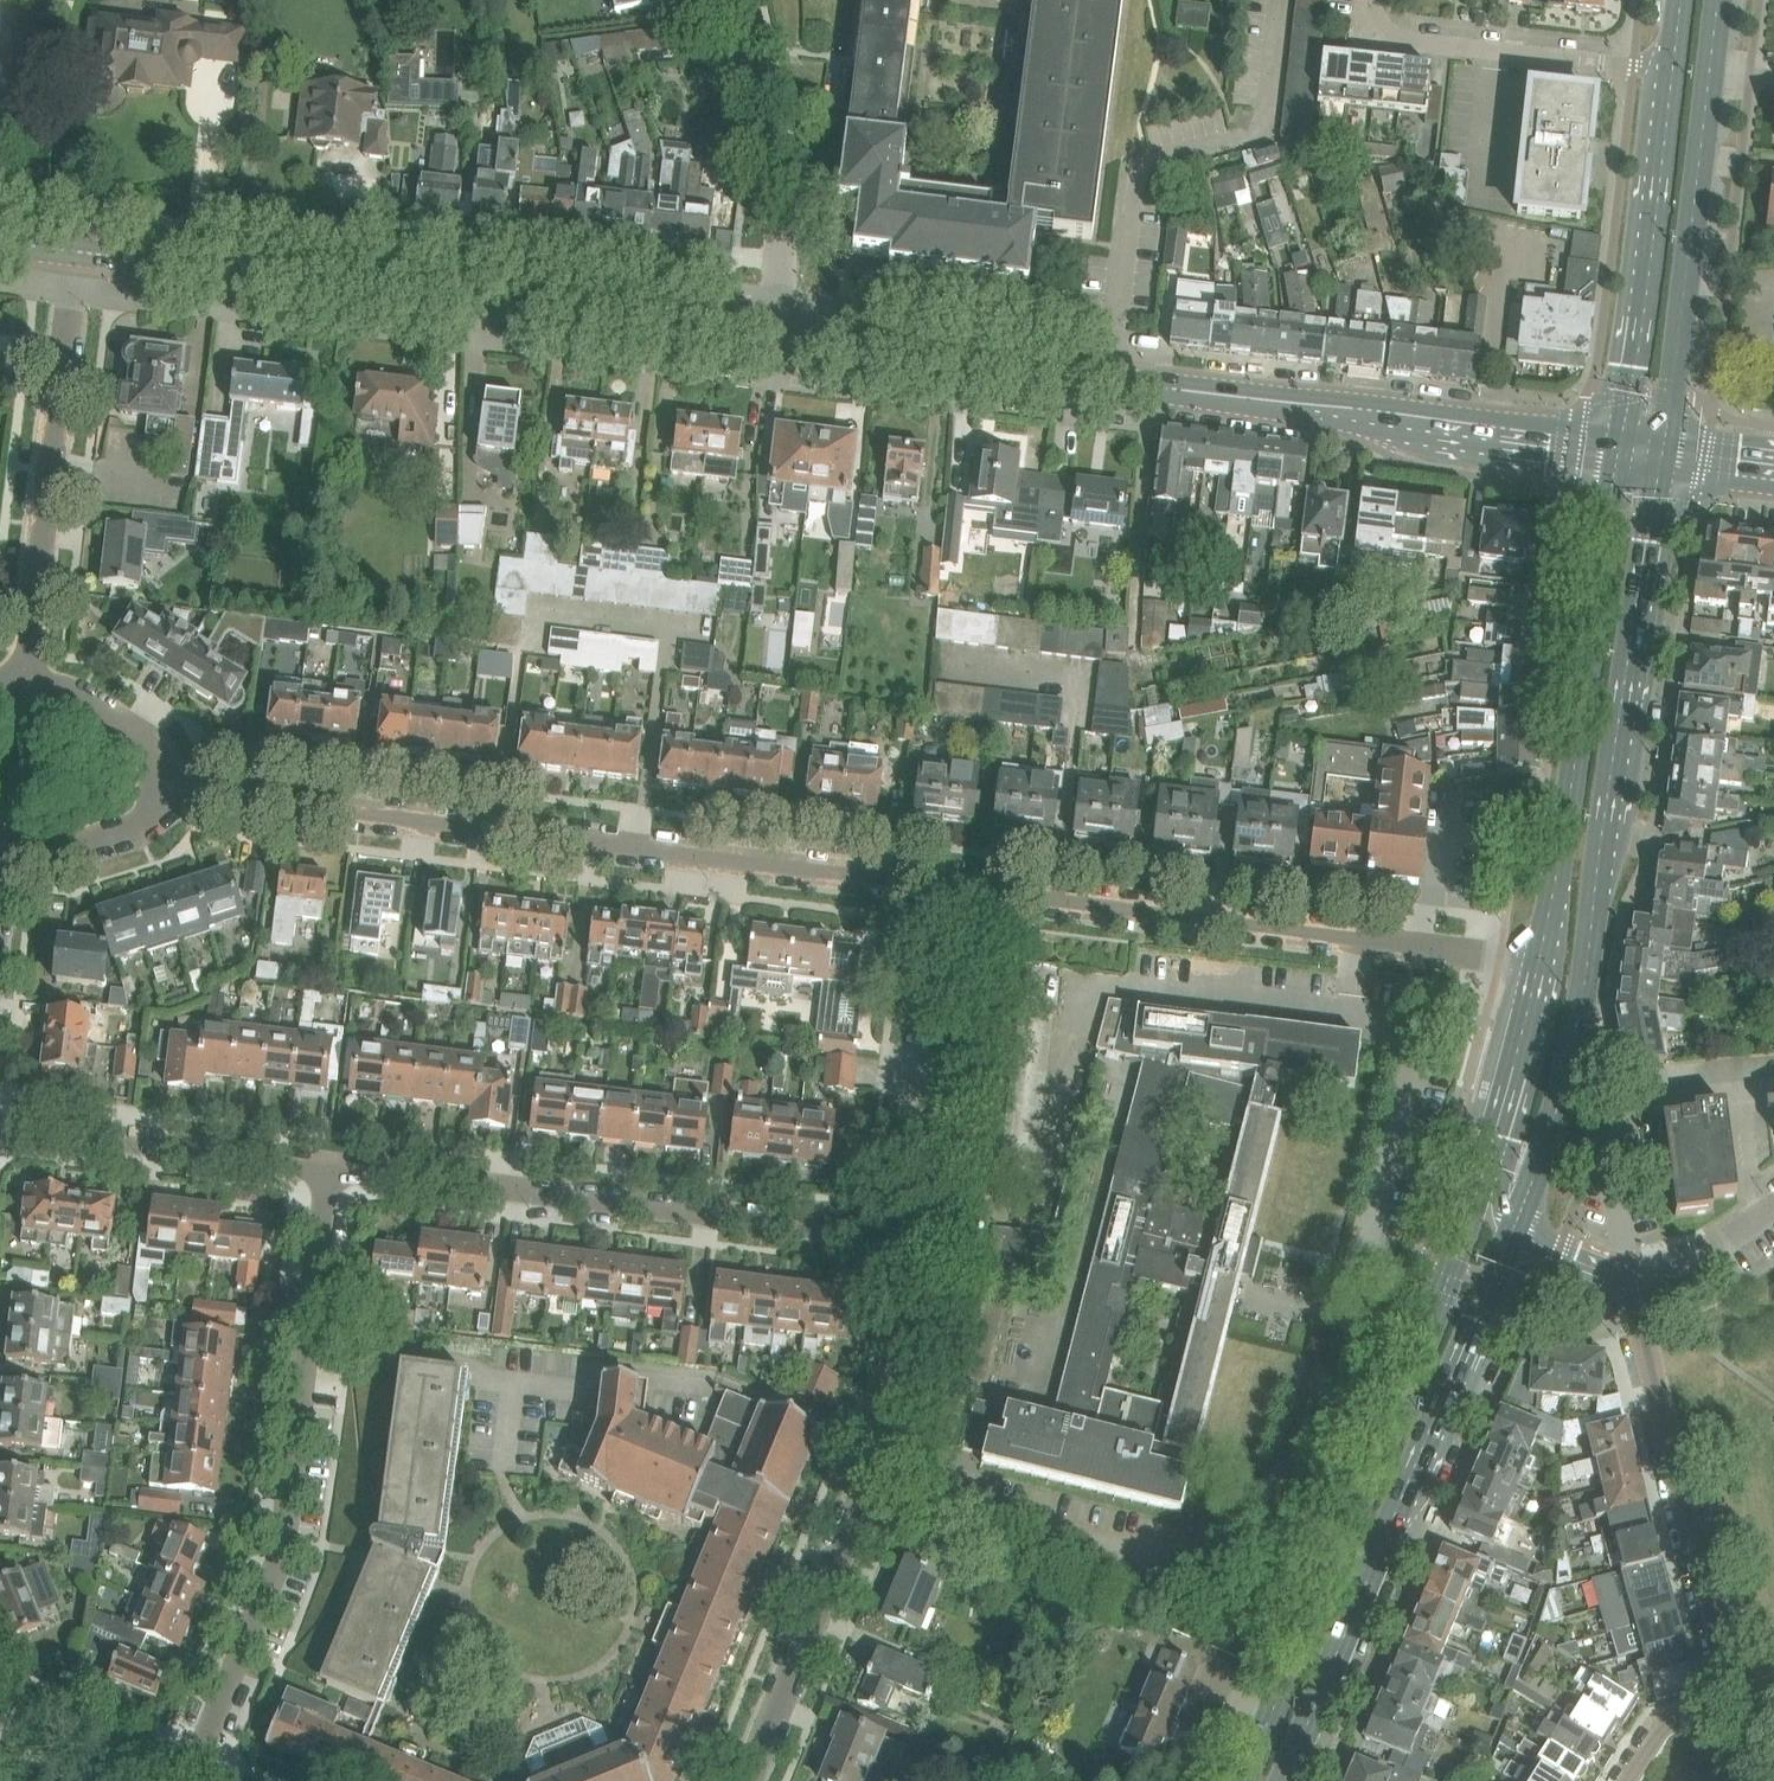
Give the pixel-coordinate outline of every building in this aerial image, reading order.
[(615,13),(664,3),(663,0),(613,0),(615,13)] [(852,104),(848,134),(847,134),(840,187),(839,187),(837,202),(850,204),(859,205),(853,253),(867,255),(868,255),(890,257),(890,262),(889,264),(889,268),(993,281),(993,283),(1028,288),(1033,248),(1034,248),(1035,240),(1037,225),(1053,227),(1052,235),(1095,240),(1098,214),(1119,49),(1126,0),(1037,0),(1034,25),(1021,23),(1014,72),(1027,74),(1010,208),(891,193),(915,0),(865,0),(852,104)] [(1548,7),(1577,10),(1576,15),(1591,16),(1591,11),(1602,13),(1603,0),(1549,0),(1548,7)] [(1179,3),(1176,29),(1207,33),(1210,7),(1179,3)] [(95,23),(89,80),(122,84),(122,85),(128,92),(144,94),(151,89),(151,87),(184,92),(187,70),(188,70),(189,70),(190,70),(192,69),(193,69),(194,68),(195,68),(196,67),(196,66),(197,65),(198,64),(199,63),(199,62),(199,61),(200,59),(244,65),(249,31),(122,17),(121,26),(95,23)] [(664,30),(650,32),(655,49),(656,52),(670,50),(664,30)] [(650,32),(630,34),(633,42),(636,54),(656,52),(655,49),(650,32)] [(630,34),(602,38),(606,51),(633,42),(630,34)] [(602,38),(569,42),(575,60),(606,51),(602,38)] [(569,42),(543,46),(547,67),(567,64),(566,55),(571,55),(569,42)] [(1318,104),(1345,107),(1351,60),(1323,56),(1318,104)] [(387,57),(386,107),(453,109),(453,84),(418,83),(419,58),(387,57)] [(1345,107),(1372,110),(1378,63),(1351,60),(1345,107)] [(1404,66),(1378,63),(1372,110),(1399,113),(1404,66)] [(1426,116),(1425,123),(1439,125),(1443,89),(1430,88),(1432,69),(1404,66),(1399,113),(1426,116)] [(288,85),(282,139),(313,143),(313,146),(316,150),(325,152),(330,148),(330,145),(360,149),(361,136),(367,137),(369,123),(388,125),(385,114),(375,113),(377,95),(315,88),(288,85)] [(508,91),(506,91),(508,111),(514,122),(519,122),(521,92),(519,92),(508,91)] [(1531,91),(1517,213),(1580,220),(1594,98),(1531,91)] [(49,107),(26,107),(26,124),(49,124),(49,107)] [(1284,110),(1280,138),(1309,142),(1309,137),(1312,113),(1284,110)] [(367,137),(365,157),(391,160),(388,125),(369,123),(367,137)] [(643,123),(626,127),(632,143),(636,155),(626,240),(628,240),(628,238),(649,240),(649,242),(650,242),(654,202),(646,201),(651,162),(649,145),(643,123)] [(435,137),(434,148),(445,149),(457,151),(458,140),(435,137)] [(1326,139),(1309,137),(1309,142),(1307,155),(1324,150),(1326,139)] [(606,196),(601,237),(626,240),(636,155),(632,143),(611,151),(608,180),(618,181),(616,197),(606,196)] [(1366,162),(1367,156),(1368,146),(1346,143),(1350,160),(1366,162)] [(1368,146),(1367,156),(1394,159),(1395,149),(1368,146)] [(472,221),(472,222),(477,223),(476,225),(479,228),(486,229),(490,227),(490,224),(494,225),(494,224),(505,226),(506,211),(517,212),(519,190),(513,189),(518,151),(518,150),(499,147),(499,152),(480,150),(479,158),(475,196),(472,221)] [(1276,147),(1243,155),(1246,170),(1263,166),(1280,161),(1276,147)] [(420,178),(416,216),(437,218),(445,149),(434,148),(433,148),(429,179),(420,178)] [(445,149),(437,218),(459,220),(463,183),(453,182),(457,151),(445,149)] [(518,151),(513,189),(519,190),(521,190),(519,227),(555,232),(555,229),(555,191),(556,177),(533,174),(535,160),(535,153),(518,151)] [(573,231),(573,234),(601,237),(606,196),(592,194),(597,155),(582,153),(577,193),(578,193),(573,231)] [(1450,193),(1454,208),(1465,210),(1469,174),(1459,172),(1461,158),(1441,156),(1439,170),(1444,171),(1450,193)] [(1300,157),(1283,162),(1287,173),(1303,169),(1300,157)] [(1280,161),(1263,166),(1267,182),(1285,178),(1280,161)] [(654,202),(650,242),(680,246),(690,165),(689,167),(663,163),(660,187),(671,188),(669,204),(654,202)] [(1210,163),(1202,165),(1204,174),(1213,172),(1210,163)] [(690,165),(680,246),(708,249),(713,209),(716,193),(701,191),(704,166),(690,165)] [(1263,166),(1246,170),(1251,187),(1267,182),(1263,166)] [(1400,166),(1379,172),(1385,195),(1406,190),(1400,166)] [(556,177),(555,191),(555,229),(573,231),(578,193),(577,193),(567,191),(570,170),(557,168),(556,177)] [(1242,171),(1212,178),(1216,198),(1247,191),(1242,171)] [(401,176),(392,175),(394,194),(399,195),(401,176)] [(1235,194),(1215,199),(1218,212),(1239,206),(1235,194)] [(1167,230),(1163,268),(1183,270),(1186,245),(1187,233),(1167,230)] [(1187,233),(1186,245),(1210,248),(1211,236),(1187,233)] [(1570,263),(1598,267),(1602,239),(1600,239),(1574,233),(1570,263)] [(1369,239),(1355,242),(1359,258),(1372,255),(1369,239)] [(1551,363),(1584,367),(1592,315),(1598,267),(1570,263),(1564,306),(1558,305),(1551,363)] [(1234,315),(1230,354),(1251,357),(1256,317),(1254,276),(1253,266),(1242,266),(1242,276),(1244,316),(1234,315)] [(1256,317),(1251,357),(1277,360),(1281,320),(1270,319),(1268,275),(1254,276),(1256,317)] [(1277,360),(1298,362),(1303,324),(1296,280),(1295,275),(1285,276),(1292,321),(1281,320),(1277,360)] [(1310,278),(1296,280),(1303,324),(1298,362),(1320,365),(1325,325),(1318,324),(1310,278)] [(1325,325),(1320,365),(1341,368),(1346,328),(1351,286),(1339,284),(1334,326),(1325,325)] [(1212,312),(1208,351),(1230,354),(1234,315),(1235,289),(1214,288),(1214,298),(1212,312)] [(1527,288),(1518,359),(1551,363),(1558,305),(1553,304),(1554,291),(1527,288)] [(1346,328),(1341,368),(1362,370),(1372,293),(1361,292),(1359,292),(1354,329),(1346,328)] [(1372,293),(1362,370),(1382,373),(1388,333),(1379,332),(1383,300),(1382,294),(1374,293),(1372,293)] [(1171,339),(1170,346),(1177,347),(1208,351),(1212,312),(1205,311),(1207,297),(1189,295),(1181,294),(1179,308),(1175,307),(1171,339)] [(1464,340),(1436,336),(1435,355),(1432,379),(1475,384),(1486,300),(1469,298),(1464,340)] [(1447,298),(1446,306),(1454,307),(1455,299),(1447,298)] [(1387,374),(1409,376),(1418,305),(1406,303),(1402,333),(1392,331),(1387,374)] [(1409,376),(1432,379),(1435,355),(1436,336),(1428,335),(1431,306),(1418,305),(1409,376)] [(131,392),(128,392),(123,392),(122,391),(122,393),(120,412),(119,412),(119,414),(121,414),(125,414),(146,417),(142,447),(157,449),(159,439),(168,440),(172,410),(179,411),(180,399),(178,399),(179,390),(177,390),(179,376),(178,376),(180,356),(136,351),(136,352),(135,352),(133,352),(131,353),(130,353),(129,354),(128,354),(128,355),(127,357),(126,358),(126,359),(126,361),(126,362),(126,363),(126,364),(126,365),(127,367),(128,368),(129,369),(130,370),(131,370),(133,371),(134,371),(131,392)] [(326,385),(307,383),(308,372),(282,369),(282,372),(235,366),(230,403),(232,403),(230,424),(204,420),(204,417),(203,417),(194,491),(238,497),(249,405),(303,412),(322,414),(326,385)] [(433,448),(437,416),(427,415),(431,388),(362,379),(360,390),(357,393),(354,417),(363,418),(363,420),(402,424),(400,444),(433,448)] [(474,458),(474,459),(474,460),(475,461),(475,462),(476,463),(480,467),(486,471),(492,474),(499,476),(520,479),(522,461),(519,461),(520,454),(514,454),(521,399),(487,394),(484,415),(482,415),(478,427),(482,428),(479,449),(478,449),(477,454),(476,455),(475,456),(475,457),(474,458)] [(592,467),(594,454),(600,409),(567,405),(563,439),(553,438),(551,458),(561,459),(559,471),(574,473),(575,465),(592,467)] [(600,409),(594,454),(592,467),(592,471),(624,475),(625,467),(631,468),(634,448),(627,447),(632,413),(600,409)] [(710,423),(678,419),(671,473),(703,477),(705,468),(710,423)] [(171,474),(188,476),(194,423),(178,421),(171,474)] [(710,423),(705,468),(703,477),(735,481),(742,427),(710,423)] [(1162,430),(1161,438),(1159,458),(1153,502),(1165,504),(1164,513),(1175,514),(1176,510),(1177,511),(1178,505),(1187,433),(1162,430)] [(807,512),(810,487),(816,436),(779,431),(777,447),(776,447),(774,466),(775,466),(772,498),(771,508),(781,509),(785,513),(803,515),(807,512)] [(1210,436),(1187,433),(1178,505),(1185,506),(1185,512),(1190,512),(1195,474),(1205,476),(1210,436)] [(853,441),(816,436),(810,487),(834,491),(833,503),(829,508),(828,517),(834,540),(841,541),(850,541),(854,504),(845,503),(849,475),(850,475),(852,456),(851,456),(853,441)] [(1224,516),(1229,517),(1239,439),(1210,436),(1205,476),(1222,478),(1217,512),(1224,513),(1224,516)] [(1263,442),(1239,439),(1229,517),(1244,519),(1249,481),(1258,482),(1263,442)] [(1261,512),(1277,514),(1286,445),(1263,442),(1258,482),(1253,518),(1260,519),(1261,512)] [(926,449),(889,445),(882,502),(919,506),(919,505),(926,449)] [(1276,520),(1288,522),(1292,486),(1304,488),(1309,448),(1286,445),(1277,514),(1276,520)] [(1038,534),(1044,481),(1015,478),(1017,460),(978,455),(973,501),(997,503),(994,530),(1038,534)] [(1073,525),(1121,530),(1126,489),(1124,489),(1124,490),(1044,481),(1038,534),(1038,537),(1062,539),(1064,520),(1073,521),(1073,525)] [(1307,496),(1300,558),(1319,561),(1317,572),(1337,574),(1347,501),(1325,498),(1323,492),(1314,491),(1310,496),(1307,496)] [(948,498),(942,546),(960,548),(965,507),(965,500),(948,498)] [(1354,536),(1351,561),(1364,563),(1368,564),(1369,554),(1390,557),(1397,506),(1389,505),(1389,501),(1373,498),(1373,503),(1365,502),(1360,537),(1354,536)] [(1390,557),(1390,564),(1423,568),(1425,556),(1430,511),(1419,509),(1419,504),(1408,503),(1406,507),(1397,506),(1390,557)] [(436,545),(458,545),(459,512),(459,507),(437,507),(436,545)] [(1430,511),(1425,556),(1446,559),(1448,562),(1447,570),(1444,591),(1452,590),(1458,589),(1460,575),(1460,572),(1462,561),(1454,560),(1455,550),(1457,550),(1461,514),(1453,513),(1454,509),(1438,507),(1437,511),(1430,511)] [(1175,514),(1173,538),(1186,540),(1190,512),(1185,512),(1177,511),(1176,510),(1175,514)] [(133,514),(132,530),(110,528),(103,585),(140,589),(143,564),(144,554),(163,556),(164,543),(193,546),(195,529),(188,528),(189,520),(133,514)] [(1460,572),(1460,575),(1478,578),(1480,559),(1555,570),(1561,534),(1554,526),(1485,518),(1485,522),(1467,520),(1462,561),(1460,572)] [(458,545),(458,546),(481,547),(485,521),(459,520),(458,545)] [(1724,609),(1727,593),(1734,535),(1722,534),(1721,530),(1718,527),(1713,526),(1709,528),(1707,532),(1705,532),(1694,604),(1724,609)] [(1734,535),(1727,593),(1741,595),(1738,621),(1739,622),(1737,640),(1751,641),(1753,623),(1757,596),(1764,539),(1751,537),(1750,533),(1747,530),(1742,530),(1738,532),(1736,535),(1734,535)] [(1757,596),(1771,598),(1767,625),(1773,625),(1773,534),(1771,533),(1767,535),(1765,539),(1764,539),(1757,596)] [(530,563),(546,565),(557,566),(557,565),(560,537),(547,536),(528,534),(525,561),(525,562),(530,563)] [(580,568),(589,569),(602,571),(602,572),(604,572),(618,574),(633,576),(635,577),(639,549),(621,546),(606,544),(604,558),(582,556),(580,568)] [(840,546),(837,592),(851,593),(855,547),(840,546)] [(757,547),(754,582),(767,583),(769,583),(772,548),(757,547)] [(656,551),(639,549),(635,577),(647,578),(662,580),(667,581),(667,580),(669,567),(671,553),(656,551)] [(925,551),(921,597),(940,598),(942,569),(943,552),(925,551)] [(458,558),(447,558),(447,574),(458,574),(458,558)] [(526,593),(530,563),(525,562),(525,561),(500,558),(495,602),(526,606),(528,593),(526,593)] [(720,573),(719,587),(719,588),(721,588),(751,592),(754,564),(735,561),(722,560),(720,573)] [(542,595),(546,565),(530,563),(526,593),(528,593),(542,595)] [(560,565),(557,565),(557,566),(546,565),(542,595),(556,597),(560,565)] [(556,597),(571,599),(575,567),(560,565),(556,597)] [(589,569),(580,568),(575,567),(571,599),(585,601),(589,569)] [(602,572),(602,571),(589,569),(585,601),(600,603),(604,572),(602,572)] [(614,605),(618,574),(604,572),(600,603),(614,605)] [(629,607),(633,576),(618,574),(614,605),(629,607)] [(643,608),(647,578),(635,577),(633,576),(629,607),(643,608)] [(658,610),(662,580),(647,578),(643,608),(658,610)] [(658,610),(672,612),(676,581),(667,580),(667,581),(662,580),(658,610)] [(690,583),(676,581),(672,612),(686,614),(690,583)] [(690,583),(686,614),(703,616),(707,585),(697,584),(690,583)] [(1245,587),(1219,584),(1218,594),(1244,597),(1245,587)] [(707,585),(703,616),(718,618),(721,588),(719,588),(719,587),(707,585)] [(1549,614),(1552,592),(1513,586),(1512,595),(1468,590),(1466,603),(1509,609),(1549,614)] [(753,598),(752,615),(755,615),(764,616),(765,599),(753,598)] [(524,620),(526,606),(495,602),(493,616),(524,620)] [(1385,604),(1342,613),(1346,633),(1389,624),(1385,604)] [(1165,645),(1166,605),(1144,605),(1142,644),(1165,645)] [(1240,625),(1239,635),(1263,630),(1266,608),(1243,605),(1240,625)] [(1546,634),(1549,614),(1509,609),(1508,616),(1487,614),(1485,626),(1546,634)] [(939,612),(937,641),(954,644),(957,614),(939,612)] [(954,644),(968,645),(972,616),(957,614),(954,644)] [(194,640),(173,674),(196,688),(196,692),(209,700),(212,698),(228,708),(230,709),(232,709),(234,709),(236,709),(238,708),(240,707),(241,706),(243,704),(244,702),(244,700),(244,698),(244,696),(243,694),(242,692),(241,691),(239,689),(241,686),(227,677),(230,672),(212,661),(227,637),(228,636),(229,636),(230,636),(231,636),(231,637),(232,637),(261,655),(263,641),(265,620),(225,615),(206,647),(194,640)] [(523,635),(524,620),(493,616),(491,630),(523,635)] [(987,618),(972,616),(968,645),(983,647),(987,618)] [(983,647),(998,649),(1001,619),(987,618),(983,647)] [(113,629),(113,631),(113,633),(114,635),(115,637),(116,638),(118,640),(134,650),(134,653),(146,661),(150,659),(173,674),(194,640),(172,625),(166,625),(162,631),(147,621),(144,626),(135,620),(134,620),(133,619),(132,620),(131,620),(130,620),(130,621),(129,621),(127,620),(125,620),(123,620),(121,620),(119,621),(117,622),(116,623),(114,625),(113,627),(113,629)] [(998,649),(1012,651),(1016,621),(1001,619),(998,649)] [(1723,622),(1693,619),(1690,634),(1721,638),(1723,622)] [(263,641),(280,644),(283,622),(265,620),(263,641)] [(1190,627),(1188,646),(1211,641),(1213,622),(1191,620),(1190,627)] [(1012,651),(1026,653),(1030,623),(1016,621),(1012,651)] [(310,625),(283,622),(280,642),(307,645),(310,625)] [(1240,625),(1213,622),(1211,641),(1239,635),(1240,625)] [(1026,653),(1041,655),(1045,625),(1030,623),(1026,653)] [(1060,627),(1045,625),(1041,655),(1056,656),(1060,627)] [(1388,630),(1391,644),(1414,640),(1411,626),(1388,630)] [(1483,647),(1504,649),(1544,654),(1545,638),(1546,634),(1485,626),(1483,647)] [(1056,656),(1072,658),(1075,629),(1060,627),(1056,656)] [(1072,658),(1087,660),(1091,631),(1075,629),(1072,658)] [(491,630),(489,646),(514,649),(523,635),(491,630)] [(561,657),(563,657),(566,632),(551,630),(548,656),(561,657)] [(1105,633),(1091,631),(1087,660),(1103,662),(1103,655),(1105,633)] [(577,659),(581,634),(566,632),(563,657),(561,657),(561,662),(560,662),(559,673),(561,673),(561,667),(591,670),(592,661),(577,659)] [(1108,655),(1127,656),(1128,633),(1109,632),(1108,655)] [(339,647),(340,635),(328,634),(326,646),(339,647)] [(595,636),(581,634),(577,659),(592,661),(595,636)] [(358,637),(340,635),(339,647),(357,649),(358,637)] [(611,663),(615,638),(595,636),(592,661),(591,670),(622,674),(623,665),(611,663)] [(435,659),(449,661),(451,638),(438,637),(435,659)] [(464,640),(451,638),(449,661),(462,662),(464,640)] [(611,663),(623,665),(626,665),(629,640),(615,638),(611,663)] [(384,640),(382,657),(400,659),(402,642),(384,640)] [(629,640),(626,665),(629,665),(630,658),(641,659),(639,673),(656,674),(659,644),(629,640)] [(681,671),(696,673),(699,647),(684,645),(681,671)] [(1686,668),(1683,691),(1696,693),(1756,699),(1763,648),(1736,645),(1734,658),(1706,655),(1706,656),(1692,654),(1689,668),(1686,668)] [(711,675),(714,649),(699,647),(696,673),(711,675)] [(1541,675),(1544,654),(1504,649),(1503,657),(1467,653),(1465,666),(1541,675)] [(1338,675),(1382,667),(1379,651),(1336,659),(1338,675)] [(498,664),(499,655),(499,654),(481,652),(480,662),(498,664)] [(712,675),(724,677),(726,655),(714,654),(712,675)] [(542,671),(559,673),(560,662),(543,660),(542,671)] [(1100,679),(1128,683),(1127,668),(1102,664),(1100,679)] [(1539,696),(1541,675),(1465,666),(1453,665),(1450,685),(1539,696)] [(1318,687),(1304,689),(1306,701),(1352,692),(1373,689),(1389,686),(1385,666),(1382,667),(1338,675),(1316,679),(1318,687)] [(1414,669),(1402,672),(1404,683),(1416,681),(1414,669)] [(682,689),(700,691),(701,680),(683,678),(682,689)] [(1100,679),(1098,693),(1129,697),(1128,683),(1100,679)] [(275,680),(268,735),(297,739),(304,684),(275,680)] [(334,687),(327,742),(355,746),(360,701),(364,698),(365,692),(365,689),(362,685),(346,683),(345,688),(334,687)] [(304,684),(297,739),(327,742),(334,687),(304,684)] [(1430,699),(1437,698),(1443,696),(1444,684),(1428,687),(1430,699)] [(933,717),(957,719),(960,688),(937,685),(933,717)] [(1462,686),(1460,699),(1499,704),(1499,715),(1539,715),(1539,696),(1462,686)] [(957,719),(982,722),(986,691),(960,688),(957,719)] [(982,722),(995,724),(999,693),(986,691),(982,722)] [(803,696),(800,723),(816,724),(818,707),(818,705),(819,694),(804,692),(803,696)] [(995,724),(1010,725),(1014,694),(999,693),(995,724)] [(1098,693),(1096,706),(1130,711),(1129,697),(1098,693)] [(1682,701),(1677,735),(1722,740),(1725,717),(1753,721),(1756,699),(1696,693),(1694,703),(1682,701)] [(1010,725),(1034,728),(1038,697),(1014,694),(1010,725)] [(1064,701),(1038,697),(1034,728),(1060,731),(1064,701)] [(443,708),(437,757),(467,761),(473,714),(461,713),(463,704),(444,701),(443,708)] [(378,749),(407,753),(413,707),(384,703),(378,749)] [(413,707),(407,753),(437,757),(443,708),(413,704),(413,707)] [(1131,726),(1130,711),(1096,706),(1094,721),(1131,726)] [(1144,730),(1158,727),(1171,725),(1168,706),(1143,711),(1144,730)] [(1298,710),(1284,713),(1285,721),(1299,718),(1298,710)] [(900,713),(897,741),(912,742),(915,714),(900,713)] [(495,764),(501,717),(473,714),(467,761),(495,764)] [(1538,733),(1539,715),(1499,715),(1499,722),(1462,721),(1462,733),(1538,733)] [(688,788),(693,750),(694,742),(681,741),(684,718),(668,716),(659,784),(688,788)] [(519,767),(547,770),(553,724),(524,720),(519,767)] [(1132,740),(1131,726),(1094,721),(1092,735),(1132,740)] [(636,781),(643,724),(627,722),(626,733),(613,732),(612,740),(607,778),(636,781)] [(724,742),(718,791),(749,795),(756,732),(757,726),(728,722),(726,742),(724,742)] [(1407,722),(1395,724),(1400,739),(1411,736),(1407,722)] [(1158,727),(1144,730),(1147,745),(1183,739),(1181,723),(1171,725),(1158,727)] [(553,725),(547,770),(578,774),(582,737),(583,728),(567,726),(567,727),(553,725)] [(1238,733),(1234,767),(1249,768),(1253,730),(1238,733)] [(756,732),(749,795),(776,798),(779,779),(793,781),(796,754),(774,752),(776,739),(772,734),(756,732)] [(1497,745),(1498,752),(1538,752),(1538,739),(1538,733),(1462,733),(1462,744),(1497,745)] [(1677,735),(1673,764),(1743,773),(1744,762),(1745,759),(1734,758),(1736,742),(1722,740),(1677,735)] [(612,740),(582,737),(578,774),(607,778),(612,740)] [(1446,737),(1436,739),(1436,747),(1446,747),(1446,737)] [(694,742),(688,788),(718,791),(724,742),(694,738),(694,742)] [(1183,743),(1181,757),(1194,758),(1196,740),(1183,743)] [(1431,763),(1429,740),(1402,746),(1404,754),(1416,753),(1417,764),(1431,763)] [(1318,818),(1312,865),(1368,872),(1367,879),(1418,885),(1425,831),(1421,830),(1428,775),(1413,773),(1415,756),(1404,755),(1319,744),(1312,801),(1312,807),(1324,808),(1328,779),(1379,785),(1374,825),(1318,818)] [(812,759),(807,803),(842,807),(849,751),(849,750),(832,748),(832,754),(813,751),(812,759)] [(849,751),(842,807),(878,811),(883,768),(860,765),(862,753),(849,751)] [(1460,767),(1462,782),(1538,773),(1538,752),(1498,752),(1499,764),(1460,767)] [(922,761),(915,816),(916,816),(916,819),(943,823),(943,820),(950,764),(922,761)] [(943,820),(943,823),(971,826),(978,767),(950,764),(943,820)] [(1741,787),(1743,773),(1673,764),(1670,792),(1716,798),(1716,797),(1717,784),(1741,787)] [(1003,766),(995,826),(997,826),(996,830),(1022,833),(1023,830),(1030,779),(1031,770),(1003,766)] [(1023,830),(1052,833),(1058,783),(1030,779),(1023,830)] [(1189,799),(1183,854),(1211,857),(1213,838),(1215,826),(1218,802),(1220,783),(1192,780),(1190,793),(1189,799)] [(1103,844),(1131,847),(1139,786),(1115,784),(1114,790),(1110,790),(1103,844)] [(1110,790),(1081,786),(1074,840),(1103,844),(1110,790)] [(1183,854),(1189,799),(1190,793),(1162,790),(1154,850),(1183,854)] [(1243,792),(1234,860),(1262,864),(1271,796),(1243,792)] [(1670,792),(1664,835),(1674,836),(1688,833),(1689,824),(1712,827),(1714,812),(1738,815),(1738,812),(1739,805),(1743,805),(1744,801),(1740,800),(1716,797),(1716,798),(1670,792)] [(1271,796),(1262,864),(1291,867),(1294,846),(1306,848),(1312,807),(1312,801),(1271,796)] [(1661,859),(1658,880),(1721,889),(1724,867),(1746,870),(1751,830),(1712,836),(1710,849),(1692,846),(1691,851),(1675,849),(1675,853),(1667,851),(1666,860),(1661,859)] [(247,892),(261,894),(264,868),(250,867),(247,892)] [(282,870),(272,944),(294,947),(297,920),(321,923),(324,905),(327,876),(282,870)] [(194,884),(209,929),(210,933),(220,930),(223,924),(242,918),(227,873),(221,875),(220,872),(205,877),(205,880),(194,884)] [(343,927),(339,951),(379,957),(383,920),(399,922),(404,886),(379,883),(380,880),(368,878),(367,881),(359,880),(353,928),(343,927)] [(1658,880),(1654,912),(1674,914),(1695,917),(1709,919),(1711,903),(1727,906),(1730,890),(1721,889),(1658,880)] [(163,894),(177,939),(179,944),(189,940),(193,934),(209,929),(194,884),(190,885),(189,882),(173,887),(174,890),(163,894)] [(424,935),(423,944),(441,947),(440,951),(455,953),(463,893),(430,889),(428,908),(426,908),(424,918),(426,919),(425,933),(424,935)] [(143,900),(132,904),(147,949),(146,949),(148,954),(158,951),(162,944),(177,939),(163,894),(159,895),(158,892),(142,897),(143,900)] [(479,953),(492,955),(506,957),(513,904),(486,901),(479,953)] [(100,914),(117,964),(126,961),(130,954),(146,949),(147,949),(132,904),(127,905),(126,902),(111,907),(112,910),(100,914)] [(506,957),(534,960),(536,946),(541,908),(513,904),(506,957)] [(541,908),(536,946),(534,960),(550,962),(564,964),(570,912),(541,908)] [(1627,937),(1626,947),(1691,956),(1713,953),(1712,940),(1692,939),(1692,938),(1672,935),(1674,914),(1654,912),(1654,916),(1653,923),(1635,920),(1635,922),(1633,936),(1632,936),(1632,937),(1627,937)] [(622,918),(616,967),(645,971),(651,917),(622,913),(622,918)] [(116,964),(117,964),(100,914),(75,922),(72,946),(61,944),(56,983),(101,988),(106,952),(112,950),(116,964)] [(622,918),(594,914),(588,966),(615,970),(616,967),(622,918)] [(639,1012),(638,1024),(649,1026),(652,1026),(654,1010),(657,1011),(660,983),(656,978),(657,971),(674,974),(679,925),(680,920),(651,917),(645,971),(639,1012)] [(674,974),(673,978),(700,981),(707,928),(679,925),(674,974)] [(735,971),(733,989),(760,992),(766,998),(782,1000),(787,996),(793,996),(795,978),(824,982),(818,1034),(824,1035),(822,1054),(856,1058),(865,987),(857,986),(861,949),(833,945),(834,939),(753,930),(748,972),(735,971)] [(1622,977),(1621,978),(1659,984),(1659,981),(1678,984),(1679,972),(1693,973),(1724,969),(1721,952),(1713,953),(1691,956),(1626,947),(1622,977)] [(194,959),(185,962),(189,975),(198,973),(194,959)] [(259,965),(257,979),(281,982),(283,968),(259,965)] [(483,977),(469,975),(465,1003),(489,1006),(491,993),(481,992),(483,977)] [(1617,1008),(1660,1015),(1683,1018),(1685,1004),(1657,1000),(1659,986),(1659,984),(1621,978),(1621,981),(1617,1008)] [(131,979),(121,982),(126,996),(136,992),(131,979)] [(209,999),(208,1011),(216,1012),(218,996),(220,983),(210,988),(209,992),(209,999)] [(544,1013),(568,1015),(571,987),(557,985),(555,1001),(545,1000),(544,1013)] [(571,987),(568,1015),(609,1021),(611,1008),(583,1005),(585,989),(571,987)] [(173,1007),(196,998),(193,988),(162,1000),(164,1007),(173,1007)] [(299,1040),(293,1087),(324,1090),(325,1081),(338,1083),(342,1045),(330,1044),(313,1041),(315,1028),(312,1027),(316,1001),(323,1002),(324,991),(305,988),(299,1040)] [(447,1005),(460,1007),(462,991),(449,990),(447,1005)] [(502,994),(500,1007),(528,1011),(530,998),(502,994)] [(1190,1477),(1191,1475),(1190,1475),(1194,1459),(1195,1459),(1195,1457),(1232,1308),(1241,1273),(1252,1276),(1252,1279),(1254,1280),(1263,1241),(1262,1241),(1261,1244),(1250,1241),(1281,1118),(1272,1116),(1281,1079),(1355,1089),(1361,1041),(1361,1040),(1245,1025),(1245,1026),(1137,1013),(1137,1016),(1125,1014),(1127,1005),(1129,1006),(1130,1003),(1109,1001),(1096,1050),(1099,1051),(1144,1062),(1143,1065),(1142,1064),(1052,1421),(981,1403),(975,1401),(963,1449),(960,1448),(959,1449),(967,1451),(981,1455),(984,1456),(981,1464),(1181,1514),(1188,1486),(1187,1486),(1189,1477),(1190,1477)] [(272,1003),(269,1027),(278,1028),(281,1004),(272,1003)] [(437,1004),(428,1003),(427,1008),(426,1018),(435,1019),(437,1004)] [(692,1037),(706,1039),(709,1009),(695,1007),(694,1021),(692,1037)] [(1681,1032),(1683,1018),(1660,1015),(1617,1008),(1617,1014),(1627,1065),(1626,1065),(1627,1068),(1629,1068),(1629,1065),(1666,1062),(1667,1062),(1662,1029),(1681,1032)] [(240,1009),(239,1023),(248,1025),(250,1010),(240,1009)] [(706,1039),(726,1041),(730,1011),(709,1009),(706,1039)] [(623,1010),(621,1022),(638,1024),(639,1012),(623,1010)] [(204,1043),(200,1075),(202,1075),(232,1079),(238,1032),(221,1030),(223,1013),(216,1012),(208,1011),(207,1011),(203,1043),(204,1043)] [(50,1012),(46,1041),(86,1046),(89,1016),(50,1012)] [(384,1015),(382,1027),(393,1028),(398,1029),(399,1017),(384,1015)] [(513,1030),(510,1050),(526,1052),(530,1021),(514,1019),(513,1030)] [(682,1019),(680,1035),(692,1037),(694,1021),(682,1019)] [(531,1053),(546,1055),(550,1023),(535,1021),(531,1053)] [(476,1024),(473,1053),(484,1055),(488,1025),(476,1024)] [(347,1046),(342,1083),(344,1083),(344,1082),(354,1083),(352,1094),(384,1098),(390,1051),(393,1028),(382,1027),(381,1027),(379,1041),(376,1041),(375,1049),(347,1046)] [(238,1032),(232,1079),(262,1083),(268,1036),(238,1032)] [(161,1049),(159,1064),(170,1066),(168,1086),(200,1090),(202,1075),(200,1075),(204,1043),(203,1043),(189,1041),(189,1037),(174,1035),(172,1050),(161,1049)] [(126,1050),(137,1051),(138,1037),(127,1036),(126,1050)] [(268,1036),(262,1083),(293,1087),(299,1040),(268,1036)] [(43,1070),(42,1075),(53,1076),(53,1072),(68,1074),(94,1077),(98,1047),(86,1046),(46,1041),(43,1070)] [(114,1079),(133,1081),(137,1051),(126,1050),(118,1049),(114,1079)] [(421,1055),(390,1051),(384,1098),(415,1102),(421,1055)] [(600,1054),(597,1076),(608,1078),(611,1055),(611,1054),(600,1052),(600,1054)] [(451,1059),(421,1055),(415,1102),(445,1106),(451,1059)] [(514,1058),(499,1056),(496,1079),(481,1078),(479,1077),(475,1109),(473,1124),(505,1128),(514,1058)] [(634,1058),(632,1072),(643,1074),(645,1059),(634,1058)] [(451,1059),(445,1106),(475,1109),(479,1077),(481,1078),(483,1063),(451,1059)] [(829,1059),(827,1073),(854,1076),(855,1062),(829,1059)] [(668,1062),(666,1076),(677,1078),(678,1064),(668,1062)] [(140,1064),(138,1080),(151,1081),(153,1065),(140,1064)] [(717,1070),(714,1095),(728,1097),(732,1071),(717,1070)] [(854,1076),(827,1073),(826,1088),(852,1091),(854,1076)] [(533,1132),(567,1136),(573,1091),(574,1081),(540,1076),(533,1132)] [(775,1078),(773,1093),(787,1095),(789,1080),(775,1078)] [(668,1149),(700,1153),(708,1086),(676,1082),(673,1104),(668,1149)] [(760,1157),(765,1157),(771,1110),(754,1108),(757,1088),(742,1087),(740,1102),(739,1102),(738,1107),(739,1107),(733,1153),(744,1155),(744,1158),(760,1160),(760,1157)] [(573,1091),(567,1136),(600,1140),(606,1095),(573,1091)] [(606,1095),(600,1140),(634,1144),(640,1099),(606,1095)] [(640,1099),(634,1144),(668,1149),(673,1104),(640,1099)] [(1694,1116),(1682,1117),(1662,1120),(1663,1124),(1659,1125),(1660,1138),(1669,1137),(1669,1138),(1665,1139),(1665,1142),(1670,1141),(1672,1157),(1667,1158),(1675,1216),(1712,1211),(1711,1199),(1737,1195),(1725,1105),(1694,1109),(1694,1116)] [(801,1114),(771,1110),(765,1157),(775,1159),(774,1162),(791,1164),(791,1161),(795,1161),(801,1114)] [(833,1118),(801,1114),(795,1161),(805,1163),(805,1166),(821,1168),(822,1165),(827,1165),(833,1118)] [(21,1243),(51,1247),(58,1191),(28,1188),(21,1243)] [(58,1191),(51,1247),(65,1249),(66,1237),(79,1238),(85,1195),(58,1191)] [(85,1195),(79,1238),(93,1240),(91,1251),(108,1253),(114,1202),(104,1201),(104,1197),(85,1195)] [(136,1270),(133,1294),(136,1303),(147,1304),(151,1272),(152,1263),(164,1265),(165,1253),(182,1255),(188,1208),(156,1204),(151,1244),(140,1243),(136,1270)] [(219,1212),(188,1208),(182,1255),(213,1259),(217,1229),(219,1212)] [(217,1229),(213,1259),(242,1263),(238,1292),(254,1294),(261,1235),(252,1233),(253,1224),(237,1222),(236,1232),(217,1229)] [(1052,1236),(1051,1236),(993,1228),(987,1279),(1040,1286),(1052,1237),(1052,1236)] [(425,1237),(423,1255),(419,1285),(451,1289),(457,1241),(425,1237)] [(488,1245),(457,1241),(451,1289),(469,1291),(469,1295),(482,1296),(488,1245)] [(387,1311),(391,1282),(419,1285),(423,1255),(379,1249),(371,1309),(387,1311)] [(513,1293),(547,1297),(553,1254),(519,1249),(515,1275),(502,1273),(494,1336),(508,1338),(513,1293)] [(547,1297),(581,1302),(586,1258),(553,1254),(547,1297)] [(619,1262),(586,1258),(581,1302),(614,1306),(619,1262)] [(630,1308),(646,1310),(652,1266),(619,1262),(614,1306),(612,1320),(628,1322),(630,1308)] [(685,1270),(652,1266),(646,1310),(665,1312),(662,1333),(678,1335),(680,1314),(685,1270)] [(32,1285),(34,1271),(15,1269),(8,1275),(7,1282),(32,1285)] [(34,1271),(32,1285),(35,1290),(47,1292),(49,1273),(34,1271)] [(118,1272),(115,1296),(127,1298),(130,1273),(118,1272)] [(699,1331),(697,1352),(708,1354),(709,1344),(724,1346),(727,1326),(743,1328),(749,1281),(745,1281),(746,1277),(729,1275),(729,1278),(718,1277),(712,1324),(711,1324),(711,1333),(699,1331)] [(759,1282),(749,1281),(743,1328),(741,1343),(772,1347),(780,1285),(776,1284),(776,1281),(760,1279),(759,1282)] [(780,1285),(772,1347),(770,1366),(780,1368),(783,1348),(788,1349),(790,1334),(805,1336),(811,1289),(807,1288),(807,1285),(791,1283),(790,1286),(780,1285)] [(75,1285),(73,1295),(84,1296),(85,1286),(75,1285)] [(819,1338),(848,1341),(851,1317),(839,1316),(842,1293),(836,1292),(837,1289),(820,1287),(820,1290),(811,1289),(805,1336),(802,1356),(817,1357),(819,1338)] [(969,1380),(968,1385),(978,1387),(991,1390),(1009,1300),(985,1295),(969,1380)] [(10,1330),(55,1336),(71,1338),(75,1307),(14,1300),(10,1330)] [(100,1315),(130,1318),(132,1307),(102,1303),(100,1315)] [(195,1316),(195,1321),(245,1327),(247,1311),(197,1304),(196,1310),(195,1316)] [(416,1315),(414,1331),(425,1332),(428,1312),(416,1310),(416,1315)] [(414,1331),(416,1315),(392,1312),(387,1314),(386,1314),(384,1327),(414,1331)] [(478,1331),(489,1333),(491,1317),(480,1316),(478,1331)] [(178,1364),(230,1371),(234,1340),(199,1335),(201,1326),(183,1324),(174,1323),(170,1349),(174,1350),(180,1350),(178,1364)] [(695,1367),(699,1331),(683,1329),(679,1365),(695,1367)] [(10,1330),(7,1361),(59,1367),(67,1368),(71,1338),(55,1336),(10,1330)] [(567,1331),(565,1345),(575,1346),(577,1332),(567,1331)] [(643,1335),(634,1334),(631,1356),(641,1357),(643,1335)] [(601,1335),(599,1349),(608,1351),(610,1336),(601,1335)] [(1505,1402),(1532,1413),(1536,1414),(1537,1395),(1566,1397),(1569,1349),(1550,1348),(1550,1352),(1535,1351),(1533,1366),(1520,1365),(1505,1402)] [(132,1349),(130,1358),(141,1360),(172,1364),(173,1353),(132,1349)] [(1598,1399),(1595,1418),(1623,1411),(1620,1395),(1603,1399),(1599,1399),(1602,1356),(1587,1355),(1587,1350),(1569,1349),(1566,1397),(1598,1399)] [(130,1358),(127,1389),(137,1390),(141,1360),(130,1358)] [(739,1360),(737,1374),(746,1378),(748,1361),(739,1360)] [(178,1364),(174,1395),(226,1401),(230,1371),(178,1364)] [(808,1365),(802,1380),(834,1393),(840,1378),(808,1365)] [(320,1682),(327,1685),(384,1708),(386,1702),(391,1704),(399,1683),(388,1679),(432,1574),(454,1400),(470,1402),(473,1380),(468,1379),(468,1377),(400,1368),(397,1394),(396,1400),(389,1451),(389,1456),(382,1507),(378,1537),(377,1537),(376,1537),(374,1538),(373,1539),(372,1539),(371,1540),(371,1541),(370,1543),(370,1544),(370,1545),(370,1546),(371,1547),(372,1548),(372,1549),(374,1550),(375,1551),(320,1682)] [(94,1369),(92,1383),(122,1387),(124,1373),(94,1369)] [(684,1770),(681,1766),(683,1759),(689,1759),(694,1747),(690,1743),(693,1736),(698,1736),(703,1724),(699,1720),(702,1713),(708,1713),(712,1701),(709,1697),(711,1691),(717,1690),(722,1679),(718,1675),(721,1668),(726,1667),(731,1656),(727,1652),(730,1645),(736,1645),(741,1633),(737,1629),(740,1622),(745,1622),(750,1610),(746,1606),(749,1599),(754,1599),(759,1587),(756,1583),(758,1577),(764,1576),(768,1564),(765,1560),(768,1554),(773,1553),(778,1542),(775,1538),(818,1431),(815,1430),(818,1425),(807,1421),(804,1420),(802,1424),(728,1394),(705,1449),(645,1424),(650,1385),(606,1379),(599,1427),(588,1454),(570,1446),(559,1471),(616,1495),(612,1504),(659,1523),(662,1513),(702,1530),(705,1524),(717,1529),(683,1612),(669,1607),(664,1617),(654,1643),(668,1649),(627,1751),(610,1757),(604,1744),(610,1741),(605,1730),(585,1721),(536,1742),(526,1763),(531,1774),(537,1772),(541,1780),(679,1780),(684,1770)] [(828,1407),(834,1393),(802,1380),(796,1394),(828,1407)] [(90,1398),(120,1402),(122,1387),(92,1383),(90,1398)] [(0,1415),(45,1420),(46,1405),(54,1406),(56,1391),(4,1384),(0,1415)] [(162,1416),(162,1417),(161,1425),(222,1432),(226,1401),(174,1395),(172,1411),(169,1411),(167,1411),(166,1412),(164,1413),(163,1414),(162,1416)] [(124,1408),(123,1420),(133,1421),(135,1409),(124,1408)] [(1501,1411),(1489,1440),(1529,1457),(1537,1437),(1562,1447),(1564,1425),(1536,1414),(1532,1413),(1528,1423),(1501,1411)] [(1564,1425),(1562,1447),(1577,1447),(1575,1439),(1588,1435),(1594,1462),(1633,1453),(1629,1436),(1627,1424),(1626,1422),(1623,1411),(1595,1418),(1570,1424),(1564,1425)] [(59,1453),(62,1422),(45,1420),(0,1415),(0,1446),(59,1453)] [(158,1446),(157,1454),(219,1462),(222,1432),(161,1425),(160,1438),(150,1436),(149,1445),(158,1446)] [(116,1437),(115,1449),(130,1451),(131,1439),(116,1437)] [(1479,1466),(1476,1471),(1516,1487),(1517,1484),(1523,1470),(1531,1473),(1532,1469),(1547,1476),(1551,1466),(1529,1457),(1489,1440),(1483,1455),(1479,1466)] [(1560,1482),(1560,1484),(1576,1480),(1598,1475),(1601,1487),(1620,1482),(1621,1486),(1640,1481),(1639,1478),(1633,1453),(1594,1462),(1573,1468),(1561,1470),(1560,1482)] [(81,1468),(112,1472),(114,1458),(83,1454),(81,1468)] [(149,1486),(151,1486),(215,1494),(219,1462),(157,1454),(153,1454),(149,1486)] [(108,1500),(112,1472),(81,1468),(80,1482),(97,1484),(95,1498),(108,1500)] [(35,1506),(47,1508),(53,1509),(55,1491),(44,1490),(46,1475),(0,1470),(0,1502),(35,1506)] [(1463,1503),(1514,1524),(1523,1527),(1528,1517),(1528,1516),(1528,1515),(1528,1514),(1527,1513),(1527,1512),(1526,1512),(1525,1511),(1520,1509),(1527,1492),(1516,1487),(1476,1471),(1463,1503)] [(1604,1503),(1579,1509),(1583,1524),(1607,1518),(1647,1508),(1640,1481),(1621,1486),(1620,1482),(1601,1487),(1601,1490),(1604,1503)] [(131,1508),(178,1514),(180,1497),(133,1492),(131,1508)] [(35,1506),(0,1502),(0,1535),(44,1540),(47,1508),(35,1506)] [(1463,1503),(1451,1531),(1483,1544),(1479,1555),(1507,1567),(1513,1553),(1503,1549),(1514,1524),(1463,1503)] [(1653,1533),(1647,1508),(1607,1518),(1610,1529),(1600,1532),(1602,1537),(1590,1540),(1592,1548),(1653,1533)] [(73,1543),(71,1559),(101,1562),(104,1540),(107,1515),(105,1515),(92,1514),(88,1545),(73,1543)] [(1557,1530),(1564,1528),(1571,1526),(1569,1515),(1558,1517),(1557,1530)] [(203,1542),(161,1525),(156,1539),(170,1545),(159,1573),(202,1591),(202,1590),(186,1583),(194,1564),(200,1567),(208,1547),(202,1544),(203,1542)] [(1570,1553),(1564,1528),(1557,1530),(1555,1556),(1567,1553),(1570,1553)] [(1653,1533),(1592,1548),(1594,1555),(1605,1553),(1607,1559),(1616,1557),(1620,1575),(1660,1564),(1653,1533)] [(111,1553),(124,1558),(128,1548),(115,1543),(111,1553)] [(141,1554),(128,1548),(124,1558),(137,1563),(141,1554)] [(1440,1559),(1434,1574),(1482,1594),(1487,1580),(1489,1581),(1505,1588),(1511,1574),(1477,1560),(1475,1564),(1450,1553),(1445,1551),(1443,1551),(1443,1552),(1440,1559)] [(1555,1556),(1553,1586),(1574,1580),(1567,1553),(1555,1556)] [(885,1618),(918,1631),(940,1576),(939,1576),(945,1561),(926,1554),(920,1568),(907,1563),(885,1618)] [(71,1559),(70,1574),(87,1576),(86,1587),(98,1589),(101,1562),(71,1559)] [(1620,1575),(1592,1583),(1600,1609),(1668,1589),(1660,1564),(1620,1575)] [(0,1583),(0,1613),(11,1640),(42,1628),(36,1613),(59,1604),(44,1566),(0,1583)] [(1537,1567),(1532,1577),(1553,1586),(1553,1574),(1537,1567)] [(149,1568),(143,1583),(153,1587),(147,1601),(190,1619),(202,1591),(159,1573),(149,1568)] [(1434,1574),(1423,1599),(1485,1625),(1489,1615),(1475,1609),(1482,1594),(1434,1574)] [(1675,1615),(1668,1590),(1628,1603),(1632,1615),(1622,1618),(1623,1623),(1613,1626),(1615,1634),(1675,1615)] [(112,1617),(106,1633),(142,1648),(148,1636),(178,1649),(190,1619),(147,1601),(147,1602),(132,1596),(122,1621),(112,1617)] [(1413,1623),(1449,1638),(1454,1627),(1466,1632),(1467,1629),(1481,1635),(1485,1625),(1423,1599),(1419,1610),(1413,1623)] [(1545,1606),(1537,1628),(1563,1620),(1558,1602),(1545,1606)] [(1682,1641),(1675,1615),(1615,1634),(1594,1639),(1595,1646),(1617,1640),(1619,1646),(1639,1640),(1642,1652),(1682,1641)] [(1444,1649),(1449,1638),(1413,1623),(1403,1647),(1465,1673),(1466,1673),(1472,1660),(1444,1649)] [(116,1663),(108,1681),(156,1701),(168,1672),(138,1659),(142,1648),(106,1633),(92,1627),(82,1651),(83,1651),(84,1649),(116,1663)] [(1540,1627),(1535,1635),(1546,1642),(1553,1646),(1558,1638),(1540,1627)] [(1503,1661),(1513,1665),(1516,1666),(1525,1642),(1513,1637),(1503,1661)] [(1629,1675),(1631,1683),(1690,1666),(1682,1641),(1642,1652),(1646,1665),(1637,1667),(1639,1672),(1629,1675)] [(1543,1646),(1530,1668),(1539,1674),(1553,1652),(1543,1646)] [(1442,1696),(1449,1678),(1460,1683),(1465,1673),(1403,1647),(1391,1677),(1431,1694),(1432,1691),(1442,1696)] [(868,1676),(857,1702),(885,1714),(896,1688),(928,1702),(939,1677),(877,1651),(867,1676),(868,1676)] [(1199,1665),(1163,1651),(1152,1678),(1151,1678),(1120,1752),(1135,1758),(1134,1760),(1142,1763),(1143,1761),(1157,1767),(1188,1694),(1187,1693),(1199,1665)] [(1513,1691),(1516,1683),(1521,1668),(1516,1666),(1513,1665),(1503,1689),(1512,1693),(1513,1691)] [(1633,1684),(1634,1684),(1641,1688),(1643,1687),(1645,1692),(1654,1689),(1658,1704),(1697,1693),(1690,1666),(1631,1683),(1633,1684)] [(1575,1683),(1568,1694),(1583,1703),(1583,1704),(1622,1728),(1637,1705),(1581,1670),(1573,1682),(1575,1683)] [(1378,1708),(1422,1727),(1438,1734),(1443,1724),(1431,1719),(1439,1699),(1430,1695),(1431,1694),(1391,1677),(1378,1708)] [(1516,1683),(1513,1690),(1550,1713),(1555,1705),(1517,1681),(1516,1683)] [(1627,1693),(1633,1684),(1631,1683),(1618,1687),(1627,1693)] [(264,1738),(267,1742),(266,1746),(293,1758),(296,1764),(309,1769),(315,1765),(354,1780),(451,1780),(422,1769),(427,1756),(402,1745),(396,1759),(333,1733),(341,1715),(288,1693),(275,1725),(270,1725),(264,1738)] [(348,1701),(343,1714),(367,1724),(373,1712),(348,1701)] [(1506,1707),(1503,1715),(1511,1719),(1513,1721),(1520,1709),(1509,1702),(1506,1707)] [(1496,1703),(1490,1717),(1500,1721),(1503,1715),(1506,1707),(1496,1703)] [(1556,1706),(1551,1714),(1598,1744),(1603,1747),(1617,1726),(1622,1729),(1622,1728),(1583,1704),(1577,1714),(1567,1707),(1565,1711),(1556,1706)] [(1389,1764),(1396,1767),(1421,1777),(1429,1759),(1411,1752),(1422,1727),(1378,1708),(1365,1739),(1394,1751),(1389,1764)] [(1551,1714),(1537,1736),(1550,1744),(1584,1766),(1589,1758),(1595,1757),(1599,1750),(1597,1746),(1598,1744),(1551,1714)] [(842,1721),(834,1741),(838,1742),(822,1780),(864,1780),(874,1757),(900,1767),(908,1749),(883,1739),(884,1738),(842,1721)] [(1480,1731),(1474,1744),(1487,1750),(1493,1737),(1480,1731)] [(1501,1743),(1536,1766),(1560,1780),(1575,1780),(1576,1780),(1582,1778),(1586,1772),(1585,1772),(1583,1767),(1584,1766),(1550,1744),(1544,1754),(1525,1742),(1522,1747),(1504,1736),(1501,1743)] [(1490,1768),(1504,1777),(1510,1780),(1560,1780),(1536,1766),(1530,1777),(1522,1772),(1505,1761),(1502,1765),(1494,1760),(1490,1768)] [(1347,1780),(1420,1780),(1421,1777),(1396,1767),(1392,1776),(1356,1761),(1347,1780)]
